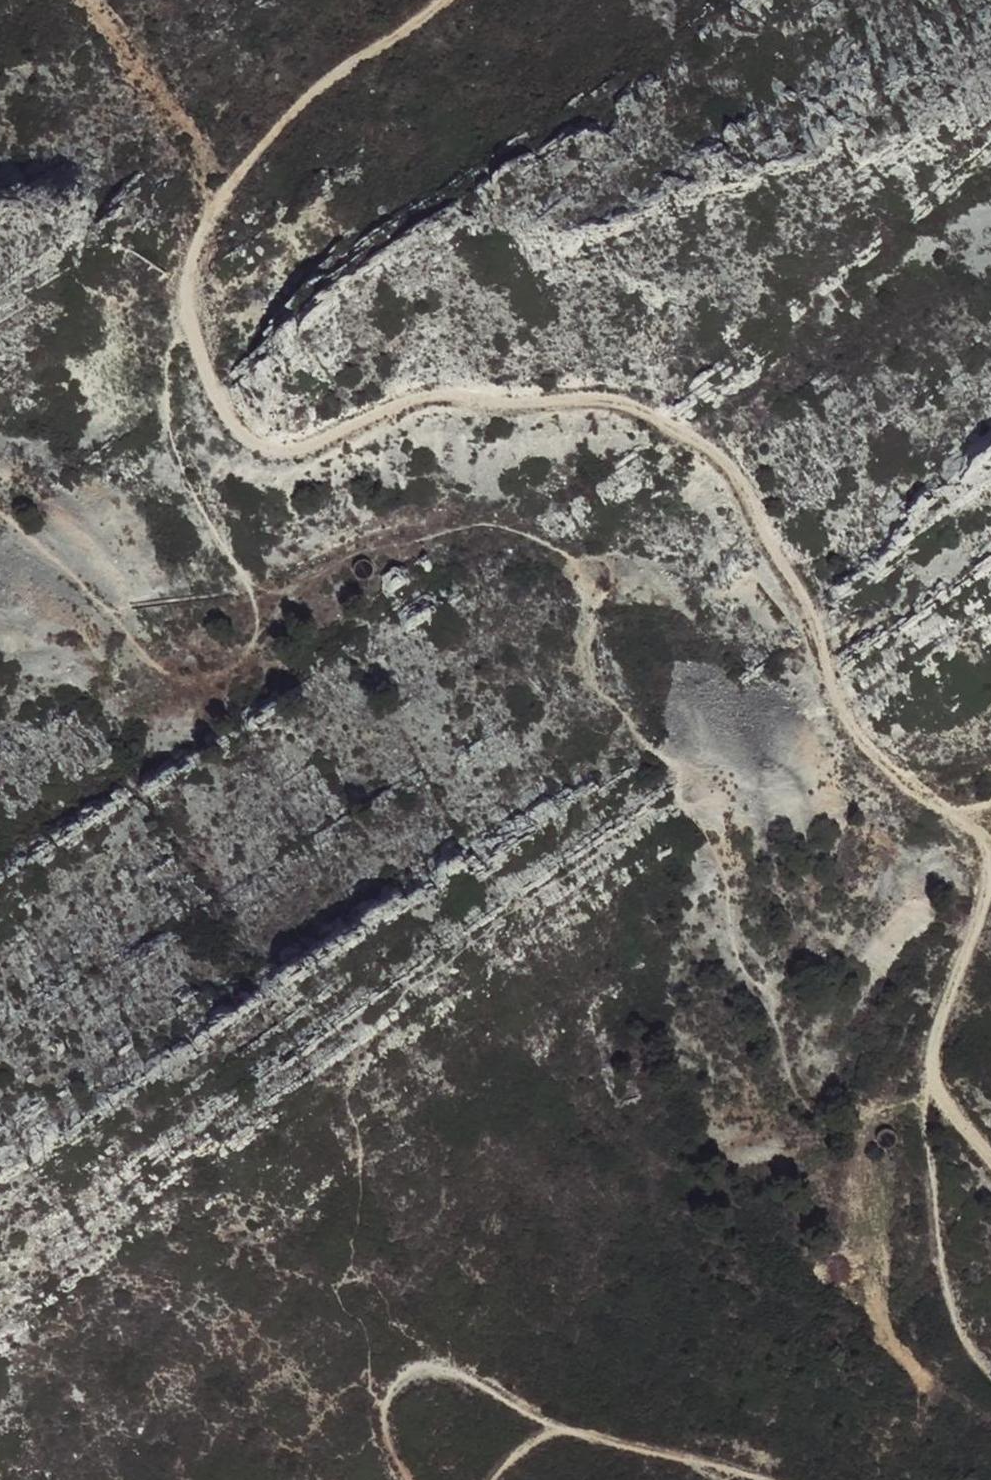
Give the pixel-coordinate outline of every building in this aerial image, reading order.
[(354,571),(355,574),(357,578),(361,579),(367,578),(368,575),(367,569),(365,566),(361,565),(357,567),(354,569),(354,571)] [(879,1139),(879,1142),(879,1146),(881,1148),(886,1149),(890,1147),(890,1143),(890,1139),(887,1136),(884,1136),(881,1137),(879,1139)]
